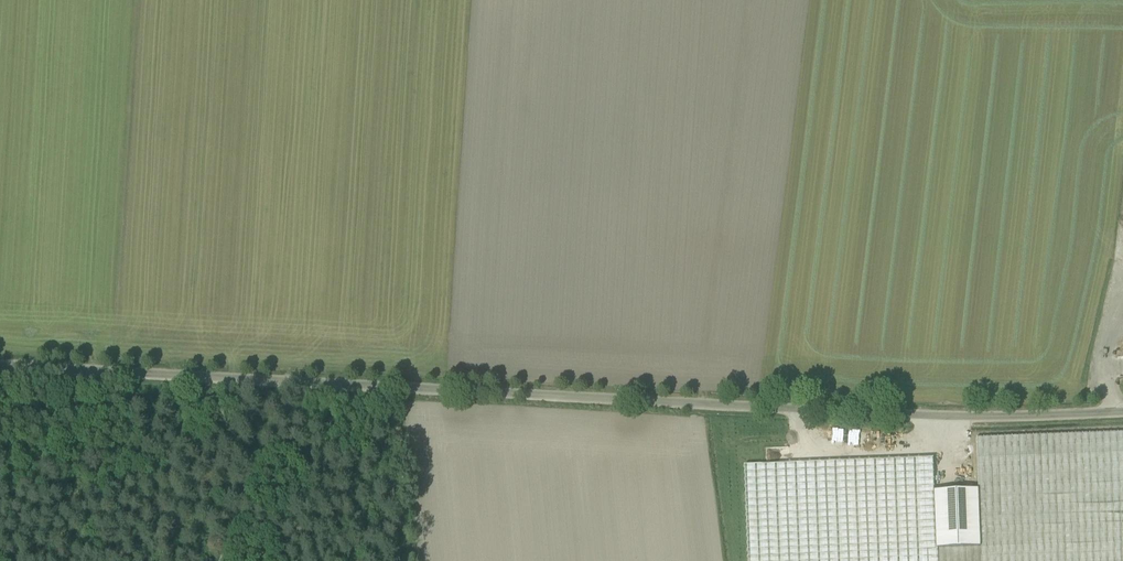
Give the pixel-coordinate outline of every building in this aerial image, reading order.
[(976,439),(978,490),(960,491),(958,489),(956,489),(954,491),(933,492),(935,550),(937,549),(938,560),(1122,560),(1122,433),(976,439)] [(744,466),(748,560),(938,560),(937,549),(935,550),(933,492),(932,459),(744,466)]
